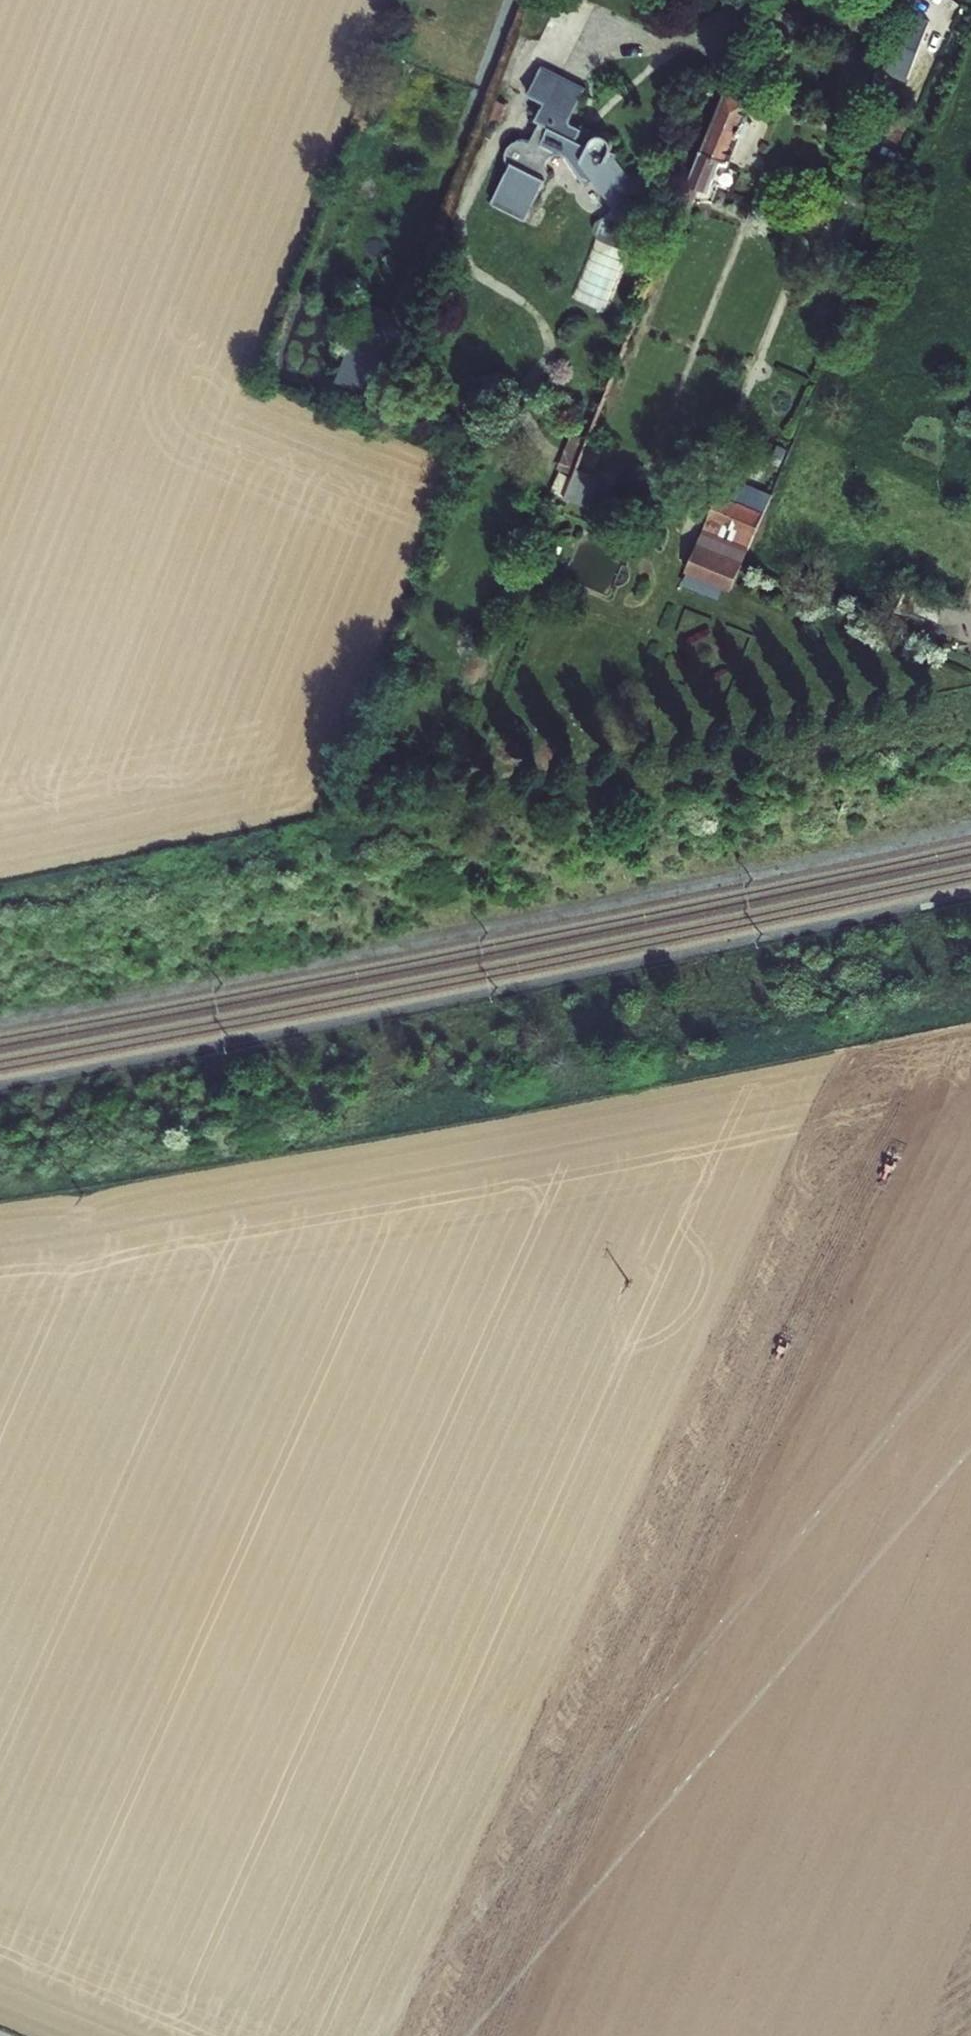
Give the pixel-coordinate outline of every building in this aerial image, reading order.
[(913,77),(929,17),(906,10),(890,70),(913,77)] [(936,17),(910,76),(926,83),(952,24),(936,17)] [(504,178),(483,212),(518,230),(542,190),(541,182),(540,176),(541,170),(544,166),(552,164),(558,166),(569,180),(575,188),(583,191),(588,188),(605,214),(606,221),(598,225),(607,239),(624,227),(624,220),(617,209),(634,198),(611,163),(612,155),(609,149),(602,145),(593,145),(588,148),(584,155),(572,149),(576,138),(563,131),(577,95),(534,75),(521,105),(537,113),(529,130),(533,134),(521,153),(514,150),(507,153),(501,158),(499,164),(499,172),(504,178)] [(715,92),(679,186),(697,192),(706,165),(720,168),(743,102),(715,92)] [(820,129),(807,158),(823,164),(834,134),(820,129)] [(563,442),(541,496),(555,500),(577,447),(563,442)] [(703,499),(693,526),(739,544),(749,517),(703,499)] [(689,538),(675,572),(721,592),(730,576),(736,554),(689,538)]
